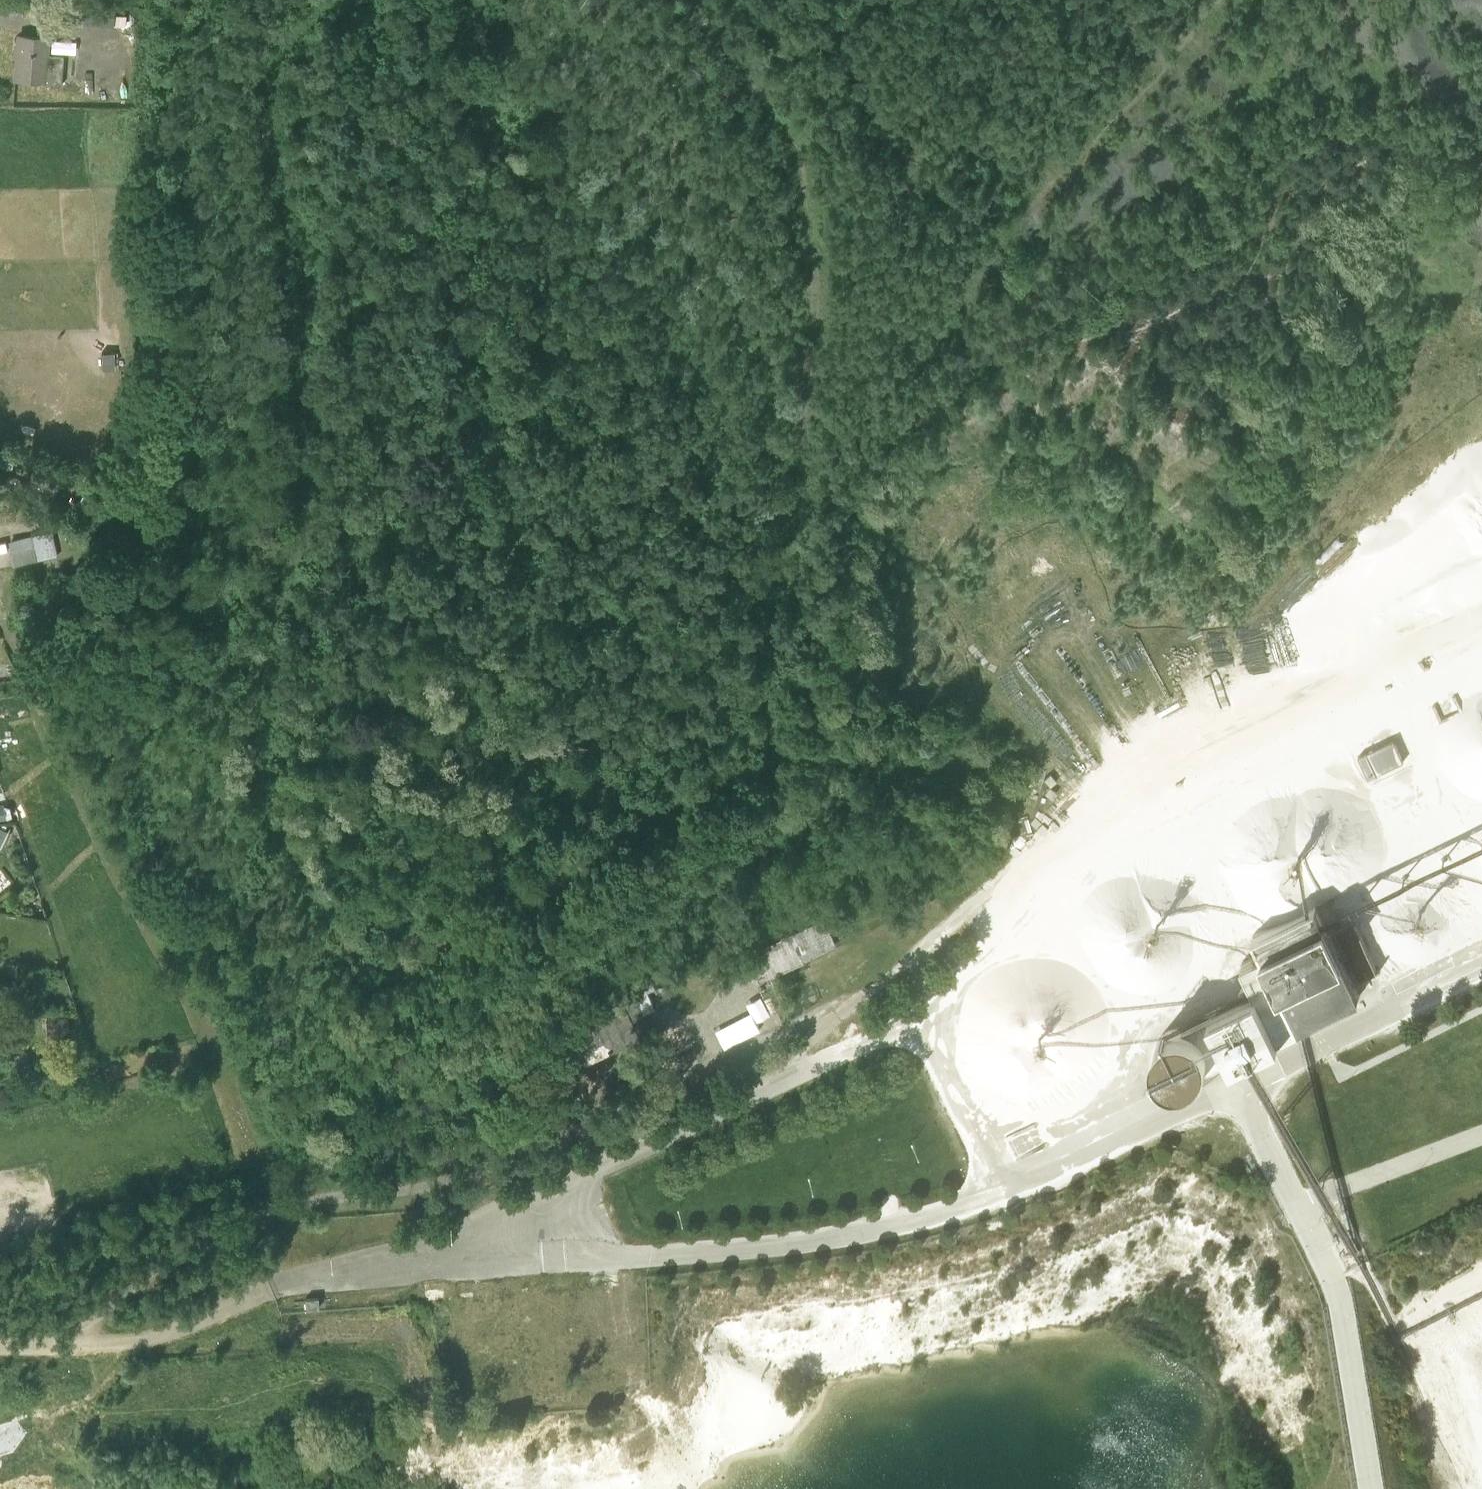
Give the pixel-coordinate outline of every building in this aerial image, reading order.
[(115,5),(65,2),(63,21),(114,25),(115,5)] [(61,86),(64,55),(47,53),(49,37),(20,35),(16,78),(45,80),(45,85),(61,86)] [(42,533),(41,527),(27,527),(27,536),(13,540),(15,551),(12,552),(16,565),(37,560),(51,561),(53,550),(49,543),(45,543),(43,532),(42,533)] [(1396,738),(1360,755),(1369,775),(1405,758),(1396,738)] [(11,831),(0,827),(0,848),(3,850),(11,831)] [(1328,898),(1354,886),(1344,865),(1318,877),(1328,898)] [(1276,1036),(1360,995),(1316,904),(1258,933),(1254,935),(1262,952),(1242,962),(1256,993),(1182,1028),(1180,1028),(1176,1028),(1175,1029),(1173,1029),(1170,1030),(1168,1031),(1166,1032),(1165,1033),(1162,1034),(1160,1037),(1157,1041),(1154,1044),(1154,1049),(1153,1053),(1153,1059),(1154,1065),(1155,1068),(1157,1070),(1160,1074),(1161,1076),(1163,1077),(1165,1078),(1167,1080),(1169,1081),(1171,1082),(1173,1082),(1175,1083),(1178,1083),(1182,1083),(1186,1084),(1190,1082),(1192,1080),(1194,1079),(1198,1077),(1200,1075),(1201,1074),(1202,1073),(1203,1072),(1203,1071),(1204,1071),(1276,1035),(1276,1036)] [(768,976),(836,943),(825,918),(756,951),(768,976)] [(572,1069),(639,1037),(627,1011),(559,1043),(572,1069)] [(641,1062),(648,1059),(643,1047),(635,1051),(641,1062)] [(698,1055),(694,1048),(677,1056),(681,1063),(698,1055)]
